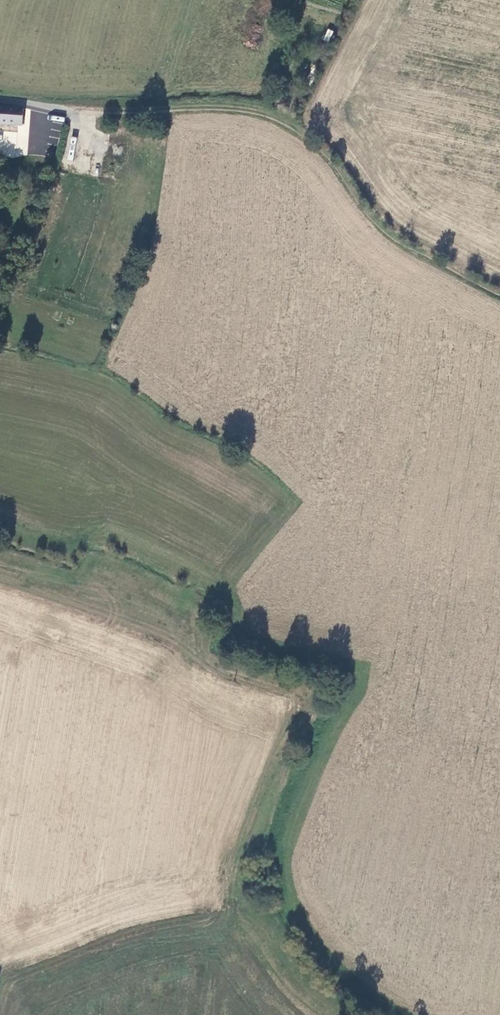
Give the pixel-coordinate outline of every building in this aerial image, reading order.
[(26,109),(0,105),(0,124),(24,126),(26,109)]
